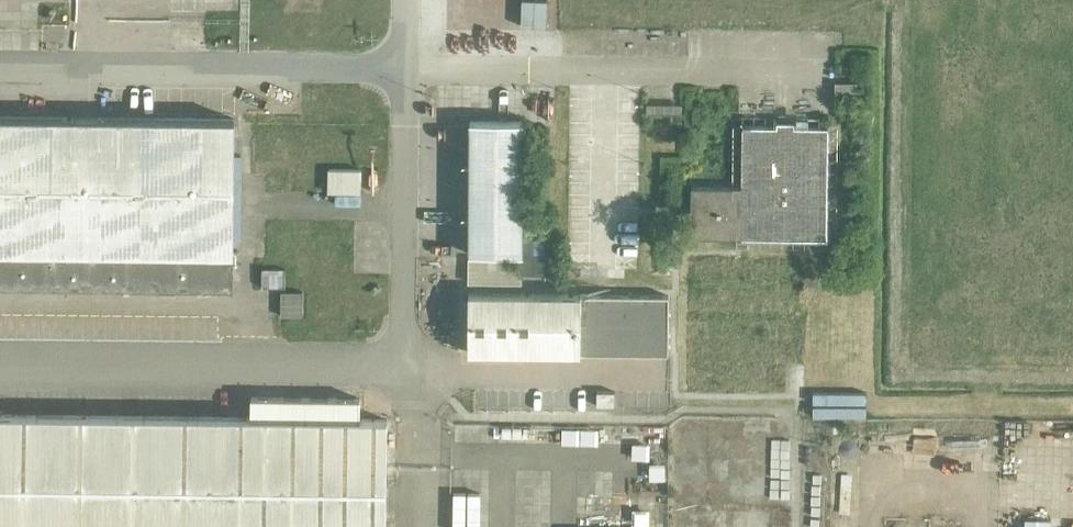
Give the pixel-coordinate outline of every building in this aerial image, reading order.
[(232,285),(233,155),(234,119),(0,116),(0,283),(232,285)] [(469,121),(468,253),(521,254),(522,121),(469,121)] [(742,125),(741,187),(690,186),(690,237),(825,238),(827,126),(742,125)] [(336,158),(336,186),(371,186),(371,158),(336,158)] [(698,381),(777,383),(777,354),(790,354),(790,326),(803,327),(804,298),(815,299),(816,247),(701,245),(698,381)] [(292,277),(293,257),(273,256),(272,276),(292,277)] [(521,258),(477,258),(477,276),(499,276),(499,270),(521,270),(521,258)] [(668,295),(468,293),(467,352),(667,354),(668,295)] [(872,384),(823,382),(822,396),(871,399),(872,384)] [(596,405),(614,406),(615,391),(596,391),(596,405)] [(396,523),(385,522),(386,419),(360,419),(360,398),(250,397),(249,417),(0,414),(0,526),(396,526),(396,523)] [(711,471),(711,454),(682,453),(681,469),(711,471)] [(781,498),(693,494),(692,526),(780,526),(781,498)] [(896,504),(895,526),(941,526),(942,505),(896,504)]
